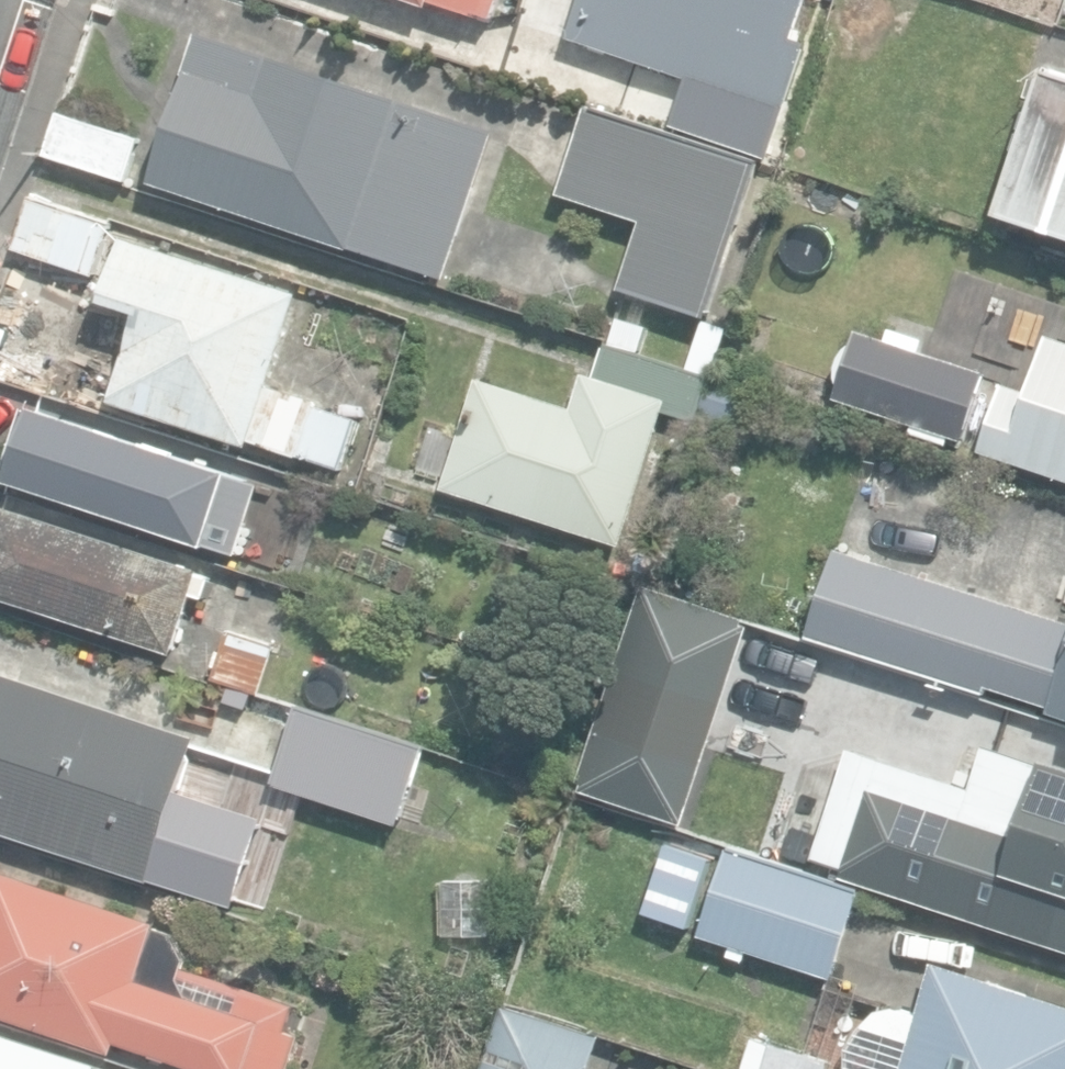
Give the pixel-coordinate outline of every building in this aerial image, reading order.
[(430,7),(432,2),(476,16),(477,13),(493,18),(499,0),(408,0),(430,7)] [(550,0),(526,0),(522,12),(544,19),(550,0)] [(568,39),(785,111),(808,42),(795,38),(807,0),(581,0),(568,39)] [(445,279),(446,279),(495,131),(199,34),(150,182),(445,279)] [(1064,236),(1064,74),(1047,68),(998,214),(1064,236)] [(42,147),(122,172),(135,130),(55,105),(42,147)] [(624,292),(711,320),(762,163),(590,107),(562,195),(646,223),(624,292)] [(15,248),(96,276),(114,223),(32,196),(15,248)] [(251,441),(340,469),(351,435),(311,422),(317,403),(270,388),(300,294),(123,237),(89,345),(94,347),(81,387),(112,397),(110,401),(250,446),(251,441)] [(910,433),(949,445),(952,437),(964,441),(986,373),(920,352),(924,339),(890,328),(886,339),(858,330),(853,345),(848,344),(836,382),(841,383),(837,397),(913,423),(910,433)] [(1064,480),(1064,339),(1046,332),(1029,382),(1003,373),(977,450),(1064,480)] [(766,393),(608,342),(597,375),(585,372),(574,406),(480,376),(444,488),(623,546),(666,413),(751,440),(766,393)] [(2,476),(237,555),(247,526),(215,515),(221,498),(233,502),(240,482),(229,478),(230,472),(26,404),(2,476)] [(174,654),(193,595),(204,599),(212,575),(3,507),(0,515),(0,597),(174,654)] [(253,555),(297,569),(308,535),(263,521),(253,555)] [(1064,718),(1064,621),(838,550),(811,635),(988,691),(990,685),(1051,704),(1048,712),(1064,718)] [(748,625),(642,591),(586,791),(687,825),(748,625)] [(214,680),(262,696),(277,649),(230,633),(214,680)] [(150,881),(197,738),(0,673),(0,831),(150,881)] [(274,784),(399,824),(424,746),(300,706),(274,784)] [(836,874),(1064,949),(1064,761),(983,734),(968,780),(849,741),(813,848),(842,857),(836,874)] [(663,841),(723,861),(728,845),(668,825),(663,841)] [(646,910),(691,926),(713,862),(668,846),(646,910)] [(702,936),(834,977),(862,887),(730,846),(702,936)] [(300,1036),(285,1031),(293,1007),(147,956),(159,922),(0,867),(0,1017),(113,1056),(117,1041),(199,1068),(289,1068),(300,1036)] [(442,881),(443,936),(490,935),(489,880),(442,881)] [(931,960),(917,1005),(892,1001),(869,1012),(856,1029),(846,1048),(845,1068),(1064,1068),(1064,1004),(931,960)] [(607,1033),(502,1003),(483,1068),(597,1068),(607,1033)] [(79,1058),(0,1032),(0,1068),(76,1068),(79,1058)] [(831,1062),(753,1036),(742,1068),(828,1068),(831,1062)]
